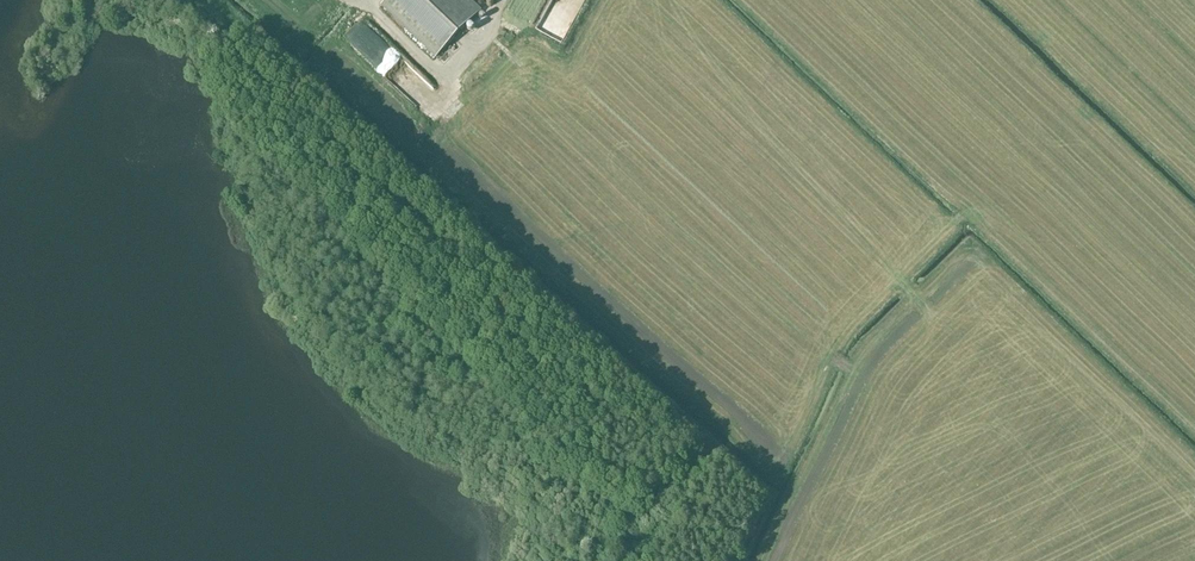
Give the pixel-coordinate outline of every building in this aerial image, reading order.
[(380,7),(435,59),(481,11),(470,0),(387,0),(380,7)]
